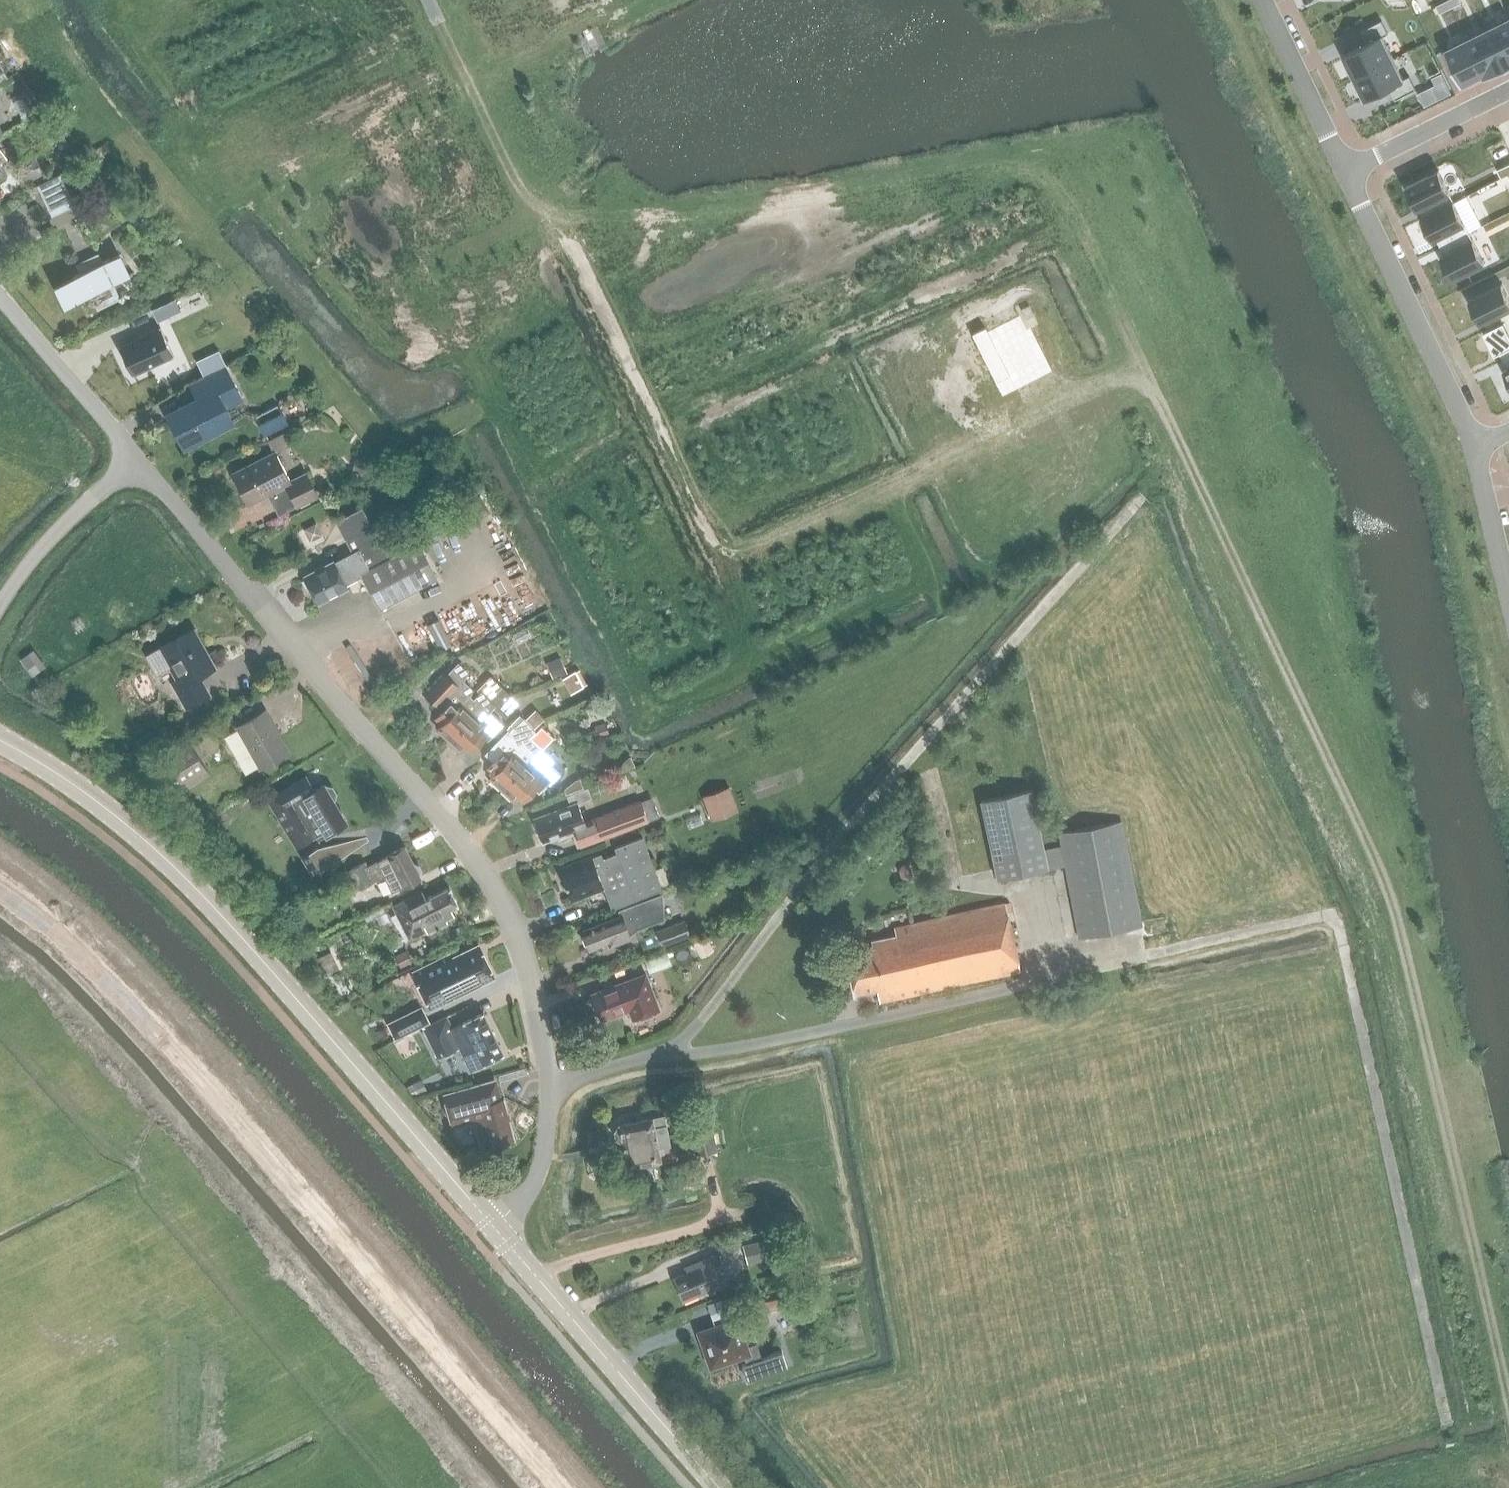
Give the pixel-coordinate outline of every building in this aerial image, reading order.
[(1446,1),(1436,6),(1439,13),(1450,8),(1446,1)] [(1487,29),(1507,68),(1508,66),(1508,18),(1487,29)] [(1367,43),(1342,55),(1353,77),(1393,58),(1382,36),(1388,34),(1381,20),(1361,30),(1367,43)] [(1487,29),(1465,40),(1482,75),(1484,79),(1507,68),(1487,29)] [(1465,40),(1443,50),(1461,86),(1482,75),(1465,40)] [(1393,58),(1353,77),(1364,99),(1389,87),(1395,99),(1415,89),(1409,76),(1403,79),(1393,58)] [(42,173),(33,155),(11,167),(20,184),(42,173)] [(1497,170),(1501,178),(1507,175),(1508,175),(1508,164),(1503,167),(1497,170)] [(1438,169),(1405,186),(1415,208),(1420,206),(1424,214),(1453,200),(1438,169)] [(51,216),(74,205),(59,174),(36,185),(51,216)] [(1425,215),(1421,217),(1432,240),(1436,238),(1440,246),(1469,232),(1481,226),(1466,195),(1453,201),(1425,215)] [(1443,253),(1438,256),(1449,278),(1482,262),(1469,232),(1440,246),(1443,253)] [(79,273),(56,284),(66,305),(89,294),(95,307),(118,296),(112,283),(128,275),(118,254),(102,262),(98,256),(75,267),(79,273)] [(1469,301),(1480,323),(1484,321),(1488,329),(1508,318),(1508,299),(1502,284),(1469,301)] [(180,311),(174,300),(152,310),(157,321),(180,311)] [(1484,331),(1495,353),(1499,351),(1503,360),(1508,357),(1508,318),(1488,329),(1484,331)] [(131,376),(172,356),(159,327),(118,347),(131,376)] [(1016,346),(967,371),(973,384),(1023,360),(1016,346)] [(219,353),(197,364),(202,372),(223,361),(219,353)] [(197,399),(167,415),(183,446),(231,422),(223,407),(240,398),(225,369),(191,387),(197,399)] [(286,423),(278,405),(255,416),(263,434),(286,423)] [(289,481),(274,452),(231,474),(247,504),(284,485),(295,506),(317,495),(305,473),(289,481)] [(358,459),(356,472),(367,474),(369,461),(358,459)] [(475,491),(380,540),(371,525),(361,507),(334,521),(344,539),(353,558),(335,567),(332,562),(304,576),(317,602),(345,587),(343,582),(358,574),(378,608),(409,590),(411,592),(437,577),(421,546),(432,541),(433,544),(487,514),(475,491)] [(198,677),(214,668),(192,629),(166,644),(159,648),(164,659),(180,686),(174,689),(185,708),(208,695),(198,677)] [(20,659),(32,676),(46,667),(33,649),(20,659)] [(560,657),(546,663),(552,678),(566,672),(560,657)] [(468,695),(471,690),(461,681),(466,671),(457,663),(446,675),(442,671),(422,692),(436,705),(438,703),(444,709),(436,717),(442,723),(437,728),(448,739),(486,698),(479,692),(472,700),(468,695)] [(486,698),(498,686),(489,677),(477,690),(479,692),(486,698)] [(498,686),(486,698),(494,705),(501,711),(512,699),(498,686)] [(494,705),(486,698),(448,739),(460,750),(465,745),(470,750),(483,737),(486,739),(502,723),(488,711),(494,705)] [(287,751),(264,711),(235,727),(259,768),(287,751)] [(489,778),(501,788),(539,747),(528,737),(533,732),(534,732),(535,732),(522,718),(508,731),(506,730),(483,754),(492,762),(488,767),(494,772),(489,778)] [(581,743),(609,734),(605,722),(577,732),(581,743)] [(188,742),(155,763),(175,795),(208,774),(188,742)] [(539,747),(501,788),(512,799),(517,794),(523,800),(537,785),(531,779),(536,774),(528,767),(535,760),(538,763),(546,754),(539,747)] [(316,788),(307,773),(264,799),(292,846),(313,834),(315,836),(327,829),(329,833),(345,823),(333,801),(335,793),(331,786),(322,784),(316,788)] [(578,779),(574,780),(563,789),(565,793),(581,787),(578,779)] [(728,786),(701,796),(710,821),(737,811),(728,786)] [(586,787),(565,795),(569,805),(576,802),(590,797),(586,787)] [(1122,821),(1056,833),(1058,845),(1042,848),(1029,789),(981,799),(999,881),(1047,870),(1062,867),(1075,939),(1142,926),(1122,821)] [(641,800),(648,820),(658,816),(651,797),(641,800)] [(579,846),(647,821),(640,800),(609,812),(610,815),(585,825),(576,802),(569,805),(533,818),(541,842),(557,836),(558,839),(574,833),(579,846)] [(634,900),(661,889),(642,837),(614,848),(616,854),(602,859),(600,854),(596,855),(559,870),(570,899),(586,893),(587,895),(603,889),(611,909),(634,900)] [(365,838),(317,848),(301,857),(311,876),(367,842),(365,838)] [(419,876),(421,871),(418,865),(413,864),(404,846),(387,854),(387,855),(365,867),(363,862),(349,869),(358,888),(383,876),(391,891),(403,886),(420,877),(419,876)] [(907,863),(896,867),(899,880),(911,876),(907,863)] [(425,899),(421,892),(393,906),(409,939),(426,930),(427,932),(446,922),(445,919),(453,915),(450,909),(457,905),(448,887),(425,899)] [(275,905),(292,896),(287,888),(270,896),(275,905)] [(629,938),(627,931),(661,919),(659,895),(617,910),(619,916),(581,931),(588,949),(607,942),(608,946),(629,938)] [(304,910),(299,899),(289,904),(294,915),(304,910)] [(879,1002),(1019,971),(1004,904),(893,929),(895,935),(870,941),(871,947),(844,953),(853,993),(876,989),(879,1002)] [(689,935),(685,921),(655,931),(660,945),(689,935)] [(429,1008),(436,1005),(493,977),(482,954),(478,945),(468,950),(451,959),(449,955),(412,973),(421,993),(429,1008)] [(400,967),(411,962),(406,951),(395,956),(400,967)] [(600,1020),(627,1010),(631,1019),(642,1015),(658,1009),(655,1001),(647,979),(645,973),(630,978),(590,994),(600,1020)] [(420,1006),(386,1023),(393,1039),(428,1022),(420,1006)] [(458,1047),(459,1049),(469,1070),(480,1064),(480,1065),(502,1054),(482,1013),(460,1023),(460,1024),(452,1028),(445,1014),(421,1026),(437,1058),(458,1047)] [(419,1080),(407,1087),(412,1098),(425,1091),(419,1080)] [(493,1081),(445,1094),(453,1126),(473,1120),(481,1149),(512,1140),(501,1099),(498,1100),(493,1081)] [(615,1139),(622,1143),(626,1167),(660,1161),(657,1148),(670,1146),(667,1134),(664,1116),(652,1118),(618,1124),(618,1125),(613,1131),(615,1139)] [(711,1128),(689,1132),(694,1158),(715,1154),(711,1128)] [(683,1175),(685,1188),(701,1185),(699,1173),(683,1175)] [(741,1247),(746,1267),(783,1257),(777,1238),(741,1247)] [(716,1273),(724,1269),(718,1254),(684,1268),(686,1272),(673,1278),(682,1301),(721,1285),(716,1273)] [(811,1281),(815,1294),(822,1292),(818,1280),(818,1279),(811,1281)] [(784,1307),(781,1296),(753,1303),(756,1314),(784,1307)] [(756,1342),(745,1345),(736,1319),(698,1333),(710,1367),(742,1355),(745,1362),(741,1363),(746,1379),(786,1365),(781,1350),(761,1357),(756,1342)]
